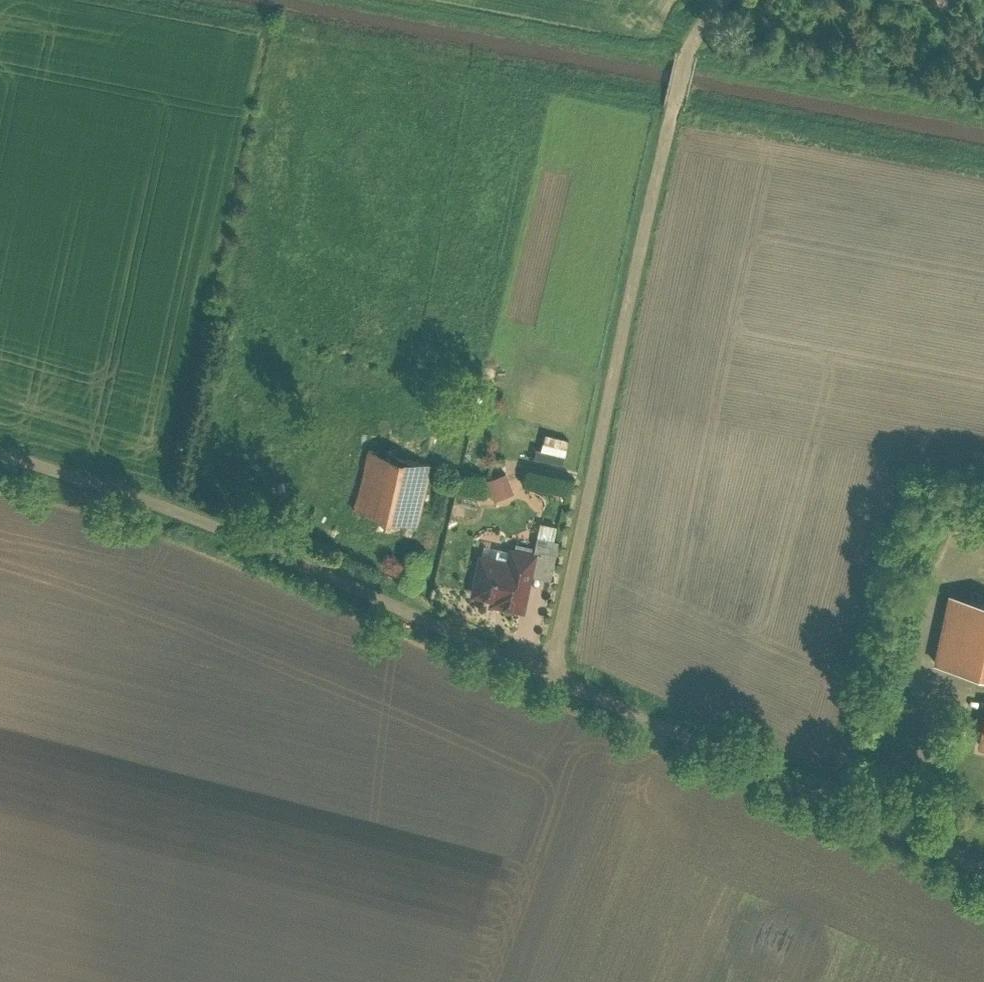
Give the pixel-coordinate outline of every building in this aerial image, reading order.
[(533,446),(531,455),(562,461),(564,452),(533,446)] [(369,449),(353,505),(416,523),(431,466),(369,449)] [(523,464),(560,472),(562,463),(525,455),(523,464)] [(564,490),(567,475),(520,466),(517,481),(564,490)] [(490,495),(511,489),(505,469),(484,475),(490,495)] [(510,549),(479,541),(468,581),(530,597),(544,543),(513,536),(510,549)] [(953,591),(939,658),(983,668),(983,597),(953,591)]
